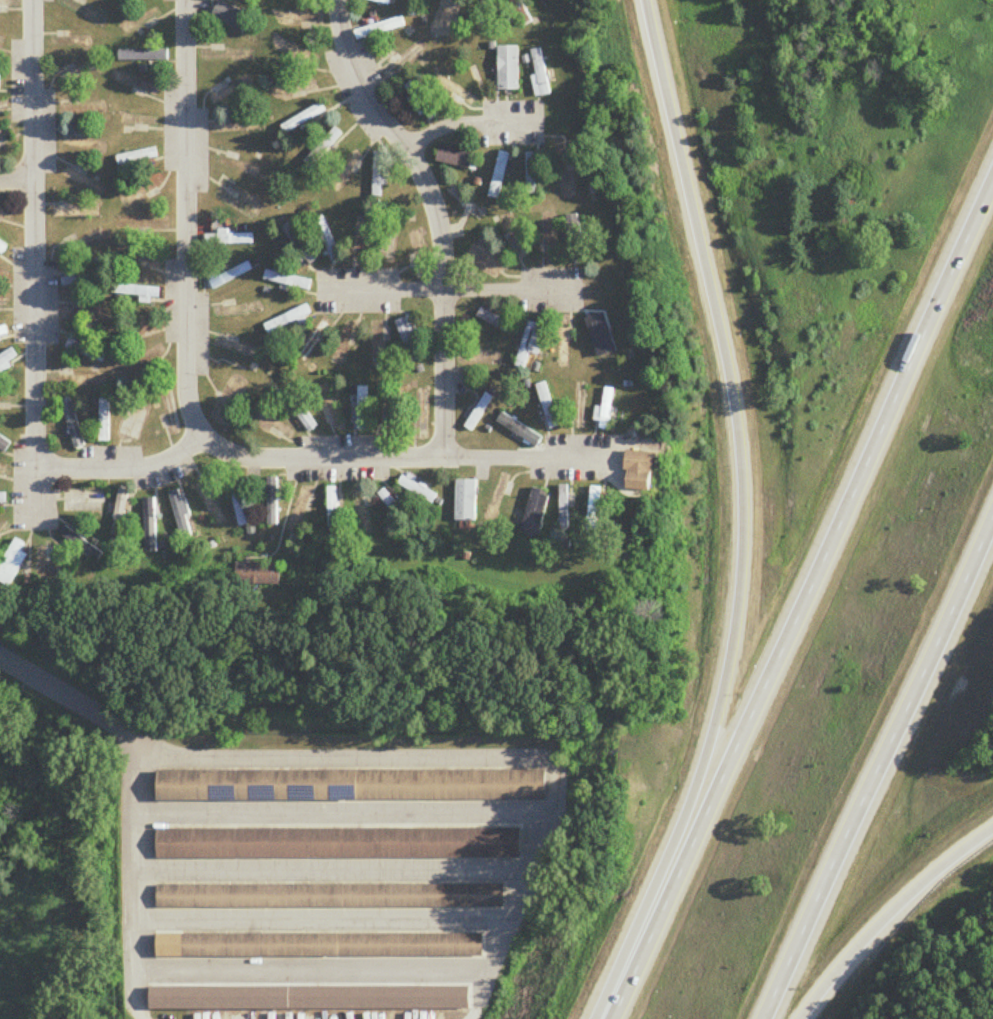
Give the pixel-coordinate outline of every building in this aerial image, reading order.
[(20,10),(20,0),(0,0),(0,10),(20,10)] [(211,18),(242,33),(251,16),(220,0),(211,18)] [(409,16),(419,16),(419,0),(409,0),(409,16)] [(522,28),(531,24),(521,0),(511,0),(522,28)] [(354,31),(357,40),(404,26),(402,17),(354,31)] [(499,91),(519,91),(519,47),(499,47),(499,91)] [(549,96),(543,49),(531,50),(537,98),(549,96)] [(169,62),(169,50),(119,50),(119,62),(169,62)] [(477,98),(440,75),(434,83),(471,107),(477,98)] [(206,95),(210,104),(253,86),(250,77),(206,95)] [(404,87),(431,122),(438,116),(411,82),(404,87)] [(282,123),(285,132),(327,114),(323,105),(282,123)] [(216,125),(217,133),(257,130),(256,121),(216,125)] [(303,162),(310,169),(344,135),(337,128),(303,162)] [(471,169),(474,153),(439,147),(437,163),(471,169)] [(158,158),(156,148),(116,158),(119,168),(158,158)] [(489,198),(500,200),(510,154),(499,152),(489,198)] [(373,197),(384,197),(384,153),(373,153),(373,197)] [(527,195),(536,195),(536,154),(527,154),(527,195)] [(120,202),(125,210),(164,184),(158,176),(120,202)] [(355,267),(366,267),(366,213),(355,213),(355,267)] [(502,218),(520,261),(529,258),(511,215),(502,218)] [(574,266),(585,264),(579,216),(568,217),(574,266)] [(331,268),(342,263),(323,218),(311,222),(331,268)] [(281,231),(310,266),(317,260),(288,224),(281,231)] [(253,246),(253,235),(206,235),(206,246),(253,246)] [(210,281),(213,289),(253,273),(250,265),(210,281)] [(264,282),(309,291),(311,281),(266,272),(264,282)] [(101,281),(100,273),(61,279),(62,286),(101,281)] [(160,290),(114,286),(113,295),(143,298),(142,301),(159,302),(160,290)] [(216,308),(217,317),(256,315),(256,306),(216,308)] [(264,323),(267,333),(312,318),(309,308),(264,323)] [(507,333),(511,324),(481,309),(477,318),(507,333)] [(620,355),(608,317),(590,322),(601,361),(620,355)] [(331,324),(323,319),(297,358),(305,363),(331,324)] [(420,358),(404,319),(395,323),(411,362),(420,358)] [(569,321),(558,321),(558,367),(569,367),(569,321)] [(526,369),(529,354),(540,356),(544,335),(535,333),(537,324),(527,322),(517,367),(526,369)] [(66,348),(101,364),(105,356),(69,340),(66,348)] [(262,349),(217,340),(215,350),(260,359),(262,349)] [(8,363),(17,357),(12,349),(0,357),(0,371),(9,365),(8,363)] [(537,386),(550,430),(559,427),(545,383),(537,386)] [(357,431),(368,431),(368,387),(357,387),(357,431)] [(609,389),(603,391),(606,406),(595,409),(601,430),(618,426),(609,389)] [(316,429),(292,390),(283,395),(307,434),(316,429)] [(418,438),(428,438),(428,391),(418,391),(418,438)] [(493,398),(486,394),(465,428),(472,432),(493,398)] [(110,443),(110,400),(99,400),(99,443),(110,443)] [(119,436),(137,441),(146,412),(128,406),(119,436)] [(541,438),(504,413),(498,422),(535,447),(541,438)] [(0,437),(0,451),(4,454),(11,445),(0,437)] [(625,490),(652,492),(655,454),(628,452),(625,490)] [(439,495),(404,475),(398,485),(433,505),(439,495)] [(268,526),(277,526),(277,479),(268,479),(268,526)] [(477,481),(457,481),(457,522),(477,522),(477,481)] [(229,486),(240,529),(250,526),(239,484),(229,486)] [(569,531),(569,487),(560,487),(560,531),(569,531)] [(337,488),(328,488),(328,528),(337,528),(337,488)] [(590,532),(601,532),(601,488),(590,488),(590,532)] [(373,533),(361,489),(351,491),(364,536),(373,533)] [(549,492),(530,489),(523,534),(542,537),(549,492)] [(379,495),(391,512),(397,508),(385,490),(379,495)] [(122,538),(129,492),(118,491),(112,536),(122,538)] [(170,494),(183,540),(194,537),(180,491),(170,494)] [(144,501),(146,555),(157,554),(156,500),(144,501)] [(60,539),(98,561),(103,553),(64,531),(60,539)] [(18,540),(0,567),(0,582),(9,588),(30,557),(22,552),(26,545),(18,540)] [(238,586),(282,586),(282,565),(238,565),(238,586)] [(156,768),(157,796),(540,797),(540,766),(156,768)] [(156,823),(158,855),(520,857),(521,824),(156,823)] [(158,881),(160,907),(507,908),(507,881),(158,881)] [(157,930),(157,954),(484,954),(485,929),(157,930)] [(155,983),(156,1007),(473,1007),(474,982),(155,983)]
